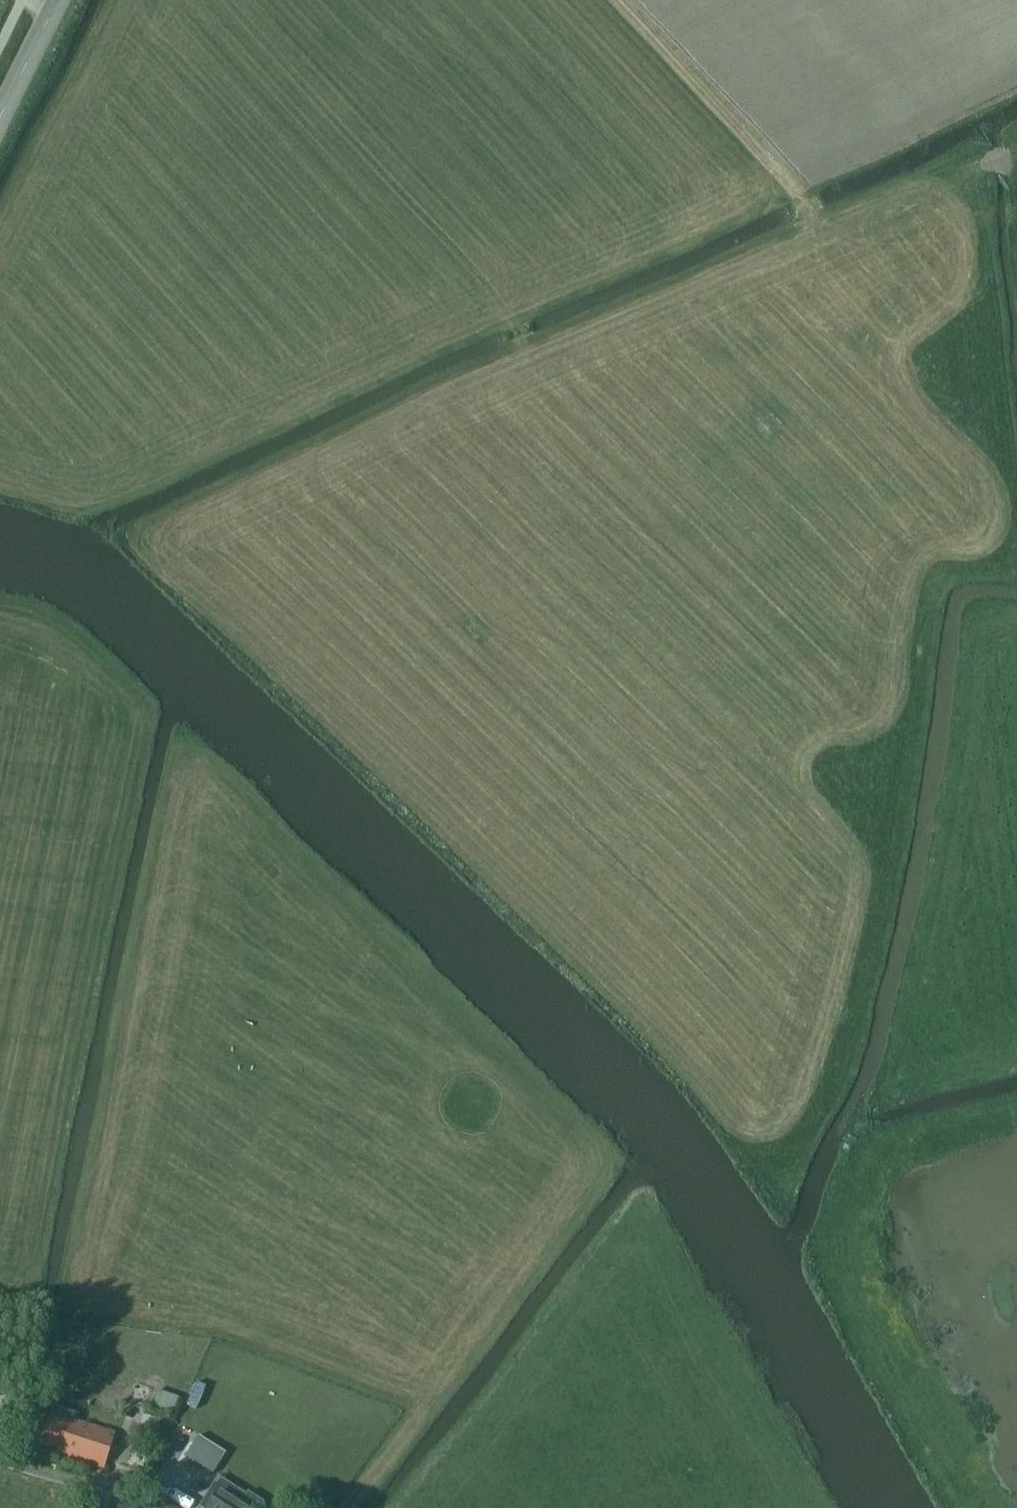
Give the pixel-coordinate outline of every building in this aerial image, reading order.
[(173,1413),(177,1398),(156,1391),(151,1406),(173,1413)] [(60,1455),(104,1469),(115,1434),(72,1420),(73,1415),(51,1408),(40,1443),(62,1450),(60,1455)] [(210,1445),(197,1465),(212,1474),(224,1454),(210,1445)] [(223,1482),(206,1507),(264,1507),(263,1503),(247,1493),(245,1495),(223,1482)]
